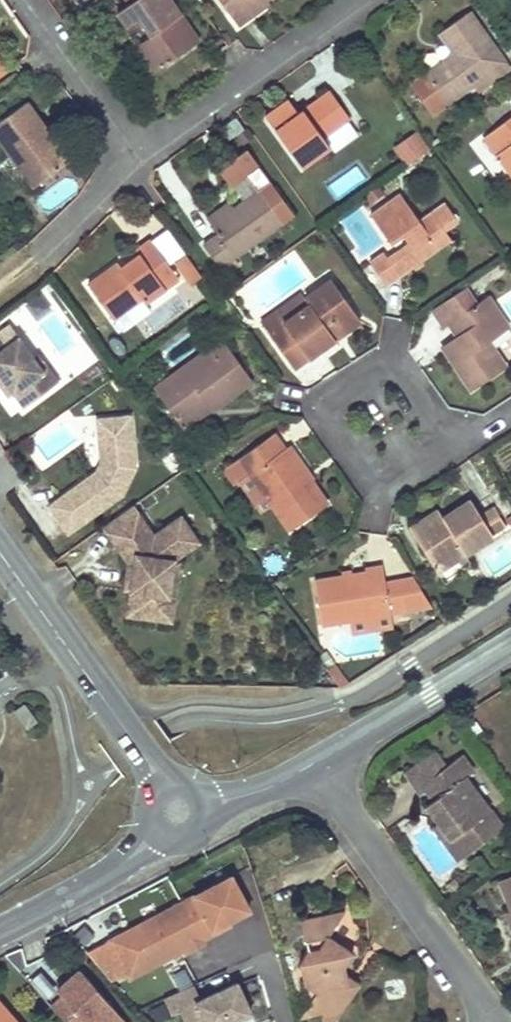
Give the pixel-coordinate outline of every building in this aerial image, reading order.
[(178,57),(201,41),(173,0),(130,0),(139,14),(151,30),(154,35),(138,46),(155,72),(178,57)] [(253,15),(269,4),(266,0),(222,0),(221,1),(238,25),(253,15)] [(468,11),(438,31),(454,54),(410,85),(429,113),(478,79),(482,85),(506,68),(468,11)] [(302,169),(317,159),(331,148),(324,138),(350,120),(330,91),(298,114),(288,99),(264,115),(302,169)] [(43,141),(49,137),(23,100),(0,116),(0,144),(16,165),(31,186),(60,165),(43,141)] [(481,137),(510,178),(510,114),(481,137)] [(219,129),(227,140),(242,129),(234,118),(219,129)] [(403,163),(425,148),(415,133),(393,148),(403,163)] [(60,165),(66,161),(49,137),(43,141),(60,165)] [(217,236),(203,246),(219,269),(221,267),(235,257),(282,224),(273,210),(284,202),(247,150),(220,169),(231,186),(246,176),(257,192),(232,210),(210,225),(217,236)] [(371,208),(386,197),(380,189),(365,199),(371,208)] [(418,221),(399,196),(370,218),(389,244),(400,235),(407,244),(387,259),(382,252),(368,262),(385,286),(437,248),(429,238),(442,229),(456,219),(444,203),(418,221)] [(294,217),(284,202),(273,210),(282,224),(294,217)] [(210,225),(232,210),(228,205),(206,220),(210,225)] [(429,238),(437,248),(449,239),(442,229),(429,238)] [(87,282),(99,300),(112,318),(140,298),(143,302),(177,279),(149,239),(135,249),(138,253),(119,267),(115,262),(87,282)] [(188,283),(199,276),(183,253),(173,261),(188,283)] [(241,266),(235,257),(221,267),(227,276),(241,266)] [(304,357),(305,359),(307,361),(333,342),(329,336),(355,317),(331,283),(304,301),(300,295),(258,325),(289,368),(304,357)] [(469,390),(486,379),(503,368),(486,342),(506,329),(484,297),(476,302),(465,287),(428,312),(440,327),(445,323),(454,336),(460,346),(446,356),(469,390)] [(360,324),(355,317),(329,336),(333,342),(360,324)] [(454,336),(439,346),(446,356),(460,346),(454,336)] [(151,388),(163,404),(174,419),(201,400),(208,411),(250,381),(220,339),(151,388)] [(27,389),(28,382),(36,376),(25,361),(10,340),(0,348),(0,392),(15,413),(24,406),(34,398),(27,389)] [(30,358),(25,361),(36,376),(28,382),(27,389),(34,398),(39,395),(51,386),(30,358)] [(174,419),(182,430),(208,411),(201,400),(174,419)] [(100,473),(95,470),(48,503),(66,530),(120,493),(132,466),(127,415),(95,418),(99,461),(105,463),(100,473)] [(268,461),(285,449),(273,432),(256,444),(268,461)] [(289,532),(326,505),(285,449),(268,461),(256,444),(221,470),(232,486),(247,475),(269,505),(289,532)] [(100,473),(105,463),(99,461),(95,470),(100,473)] [(232,486),(221,470),(212,477),(223,492),(232,486)] [(247,475),(232,486),(254,516),(269,505),(247,475)] [(430,568),(444,559),(458,551),(463,558),(491,541),(477,518),(469,505),(442,522),(437,514),(408,532),(430,568)] [(176,561),(201,542),(182,517),(155,537),(133,506),(103,527),(131,565),(130,568),(136,569),(134,590),(130,617),(162,621),(165,602),(171,602),(176,561)] [(477,518),(491,541),(505,531),(490,509),(477,518)] [(430,568),(435,575),(463,558),(458,551),(444,559),(430,568)] [(136,569),(130,568),(127,590),(134,590),(136,569)] [(434,609),(416,581),(400,583),(400,588),(386,590),(384,573),(383,570),(315,580),(321,625),(346,621),(348,634),(391,628),(389,615),(434,609)] [(398,571),(384,573),(386,590),(400,588),(400,583),(398,571)] [(165,602),(162,621),(174,622),(176,603),(171,602),(165,602)] [(28,731),(39,723),(25,705),(14,713),(28,731)] [(470,769),(457,753),(442,765),(432,753),(405,768),(421,789),(426,784),(435,795),(443,806),(435,813),(439,819),(465,852),(502,823),(465,774),(470,769)] [(443,806),(435,795),(426,802),(435,813),(443,806)] [(460,856),(465,852),(439,819),(434,823),(460,856)] [(494,877),(507,907),(510,917),(510,871),(494,877)] [(246,908),(228,875),(179,902),(200,939),(213,932),(211,927),(246,908)] [(200,939),(179,902),(108,940),(129,978),(185,947),(187,951),(202,943),(200,939)] [(510,940),(510,917),(507,907),(499,911),(510,940)] [(353,952),(329,936),(346,912),(301,920),(308,952),(300,963),(311,1005),(303,1018),(324,1014),(325,1021),(336,1021),(361,983),(349,976),(346,964),(353,952)] [(50,1005),(65,1021),(127,1021),(79,967),(56,988),(62,994),(50,1005)] [(234,981),(197,1000),(191,984),(161,998),(169,1014),(178,1010),(183,1021),(227,1021),(249,1012),(234,981)] [(0,1006),(0,1021),(14,1021),(0,1006)]
